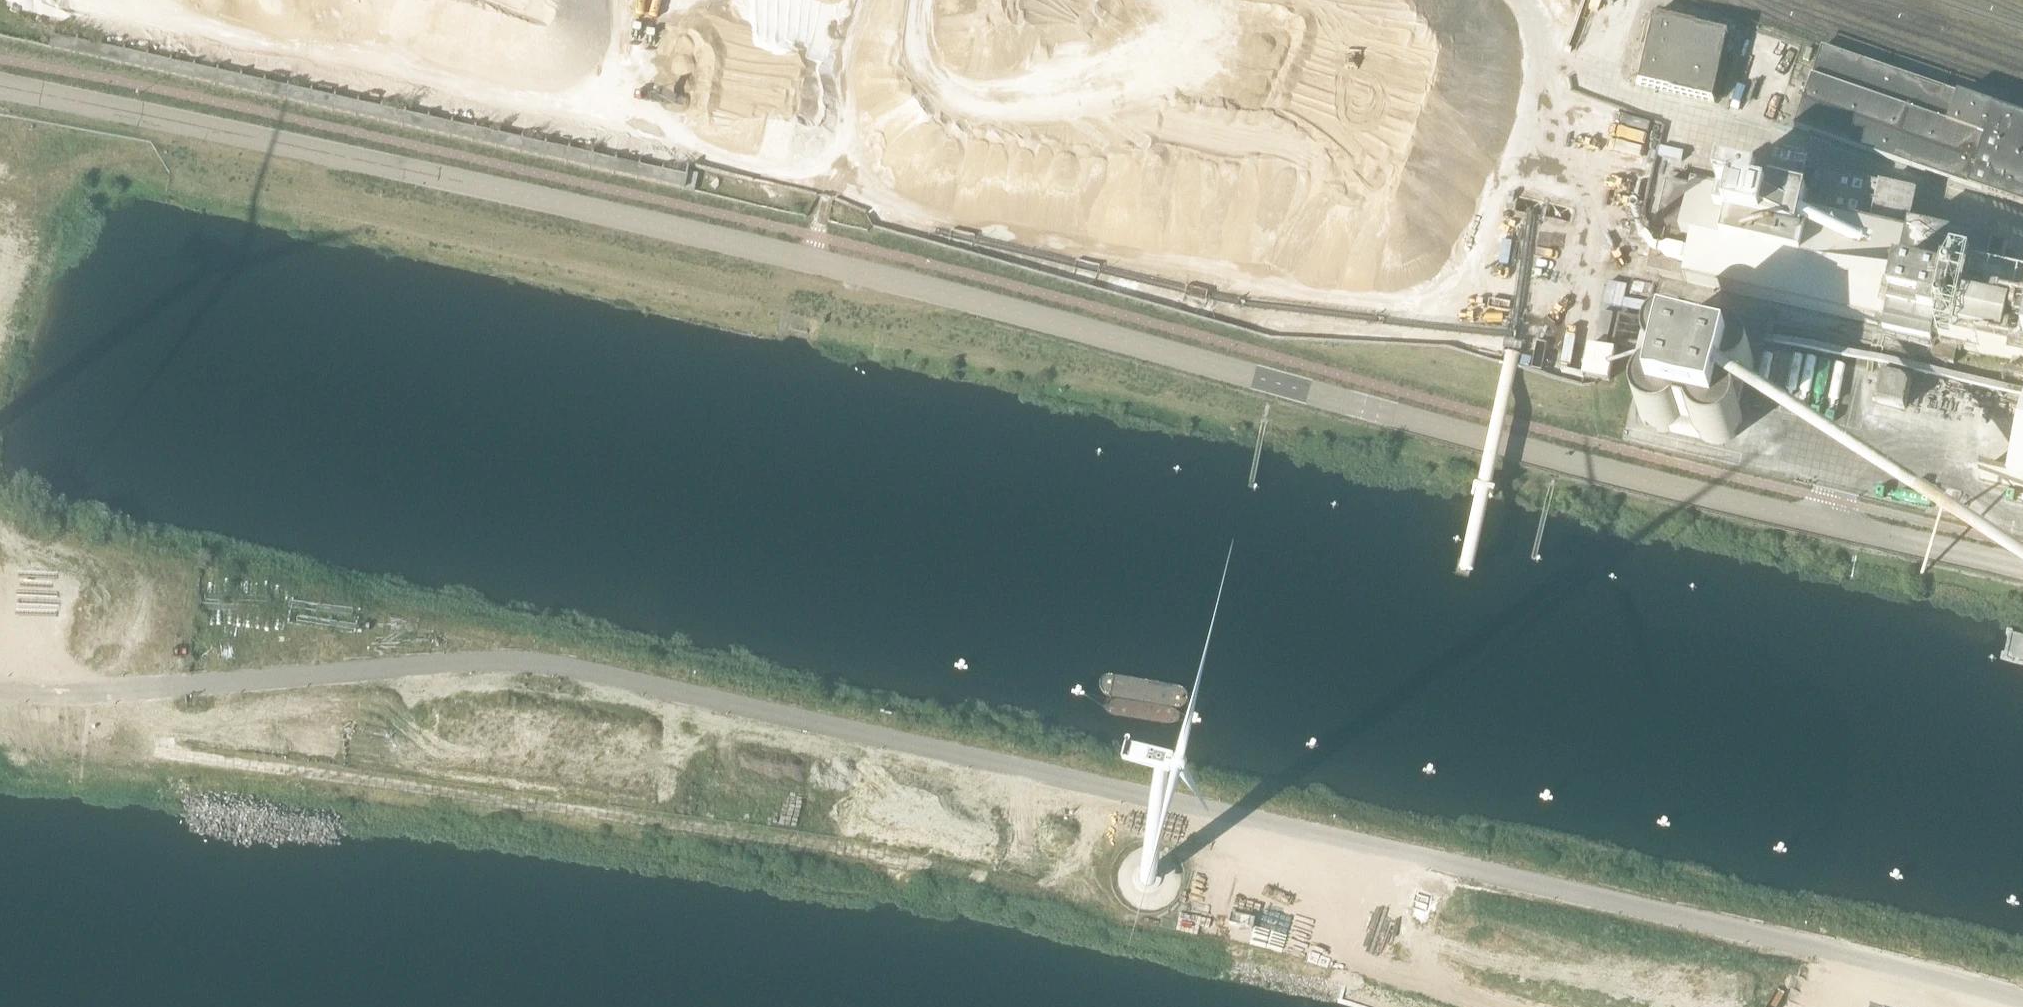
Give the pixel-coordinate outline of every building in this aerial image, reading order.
[(1714,102),(1729,34),(1650,17),(1635,85),(1714,102)] [(1795,128),(2022,207),(2022,117),(1884,69),(1865,62),(1823,48),(1795,128)] [(1685,284),(1676,328),(1747,348),(1763,345),(1764,340),(1885,367),(1877,402),(1906,408),(1917,355),(1956,364),(1960,348),(1943,344),(1960,267),(2001,276),(2007,249),(1910,227),(1917,197),(1808,171),(1801,201),(1761,192),(1762,187),(1723,178),(1720,193),(1666,181),(1655,228),(1633,223),(1629,244),(1650,249),(1645,276),(1685,284)] [(2022,399),(2022,281),(2001,276),(1960,267),(1943,344),(1960,348),(2015,360),(2007,395),(2022,399)] [(1636,309),(1639,297),(1629,294),(1631,286),(1611,281),(1606,301),(1636,309)] [(1611,317),(1601,314),(1592,351),(1588,350),(1581,379),(1608,385),(1614,356),(1603,353),(1611,317)] [(1647,322),(1619,316),(1613,343),(1623,345),(1642,348),(1647,322)] [(1751,354),(1747,348),(1676,328),(1671,328),(1665,330),(1659,333),(1655,338),(1651,346),(1650,353),(1651,361),(1645,389),(1641,393),(1639,398),(1638,402),(1638,408),(1639,415),(1642,421),(1646,425),(1652,429),(1657,431),(1664,431),(1670,430),(1700,438),(1705,441),(1711,443),(1718,443),(1724,442),(1729,440),(1733,437),(1736,434),(1739,430),(1741,426),(1742,421),(1742,415),(1740,399),(1743,385),(1749,380),(1752,375),(1754,370),(1754,364),(1753,359),(1751,354)] [(1139,876),(1139,878),(1139,880),(1139,881),(1140,882),(1141,884),(1142,885),(1144,886),(1145,886),(1147,886),(1149,886),(1150,886),(1151,885),(1153,884),(1154,883),(1154,881),(1155,880),(1155,878),(1155,876),(1154,875),(1154,873),(1153,872),(1151,871),(1150,870),(1149,870),(1147,870),(1145,870),(1144,870),(1142,871),(1141,872),(1140,873),(1139,875),(1139,876)]
